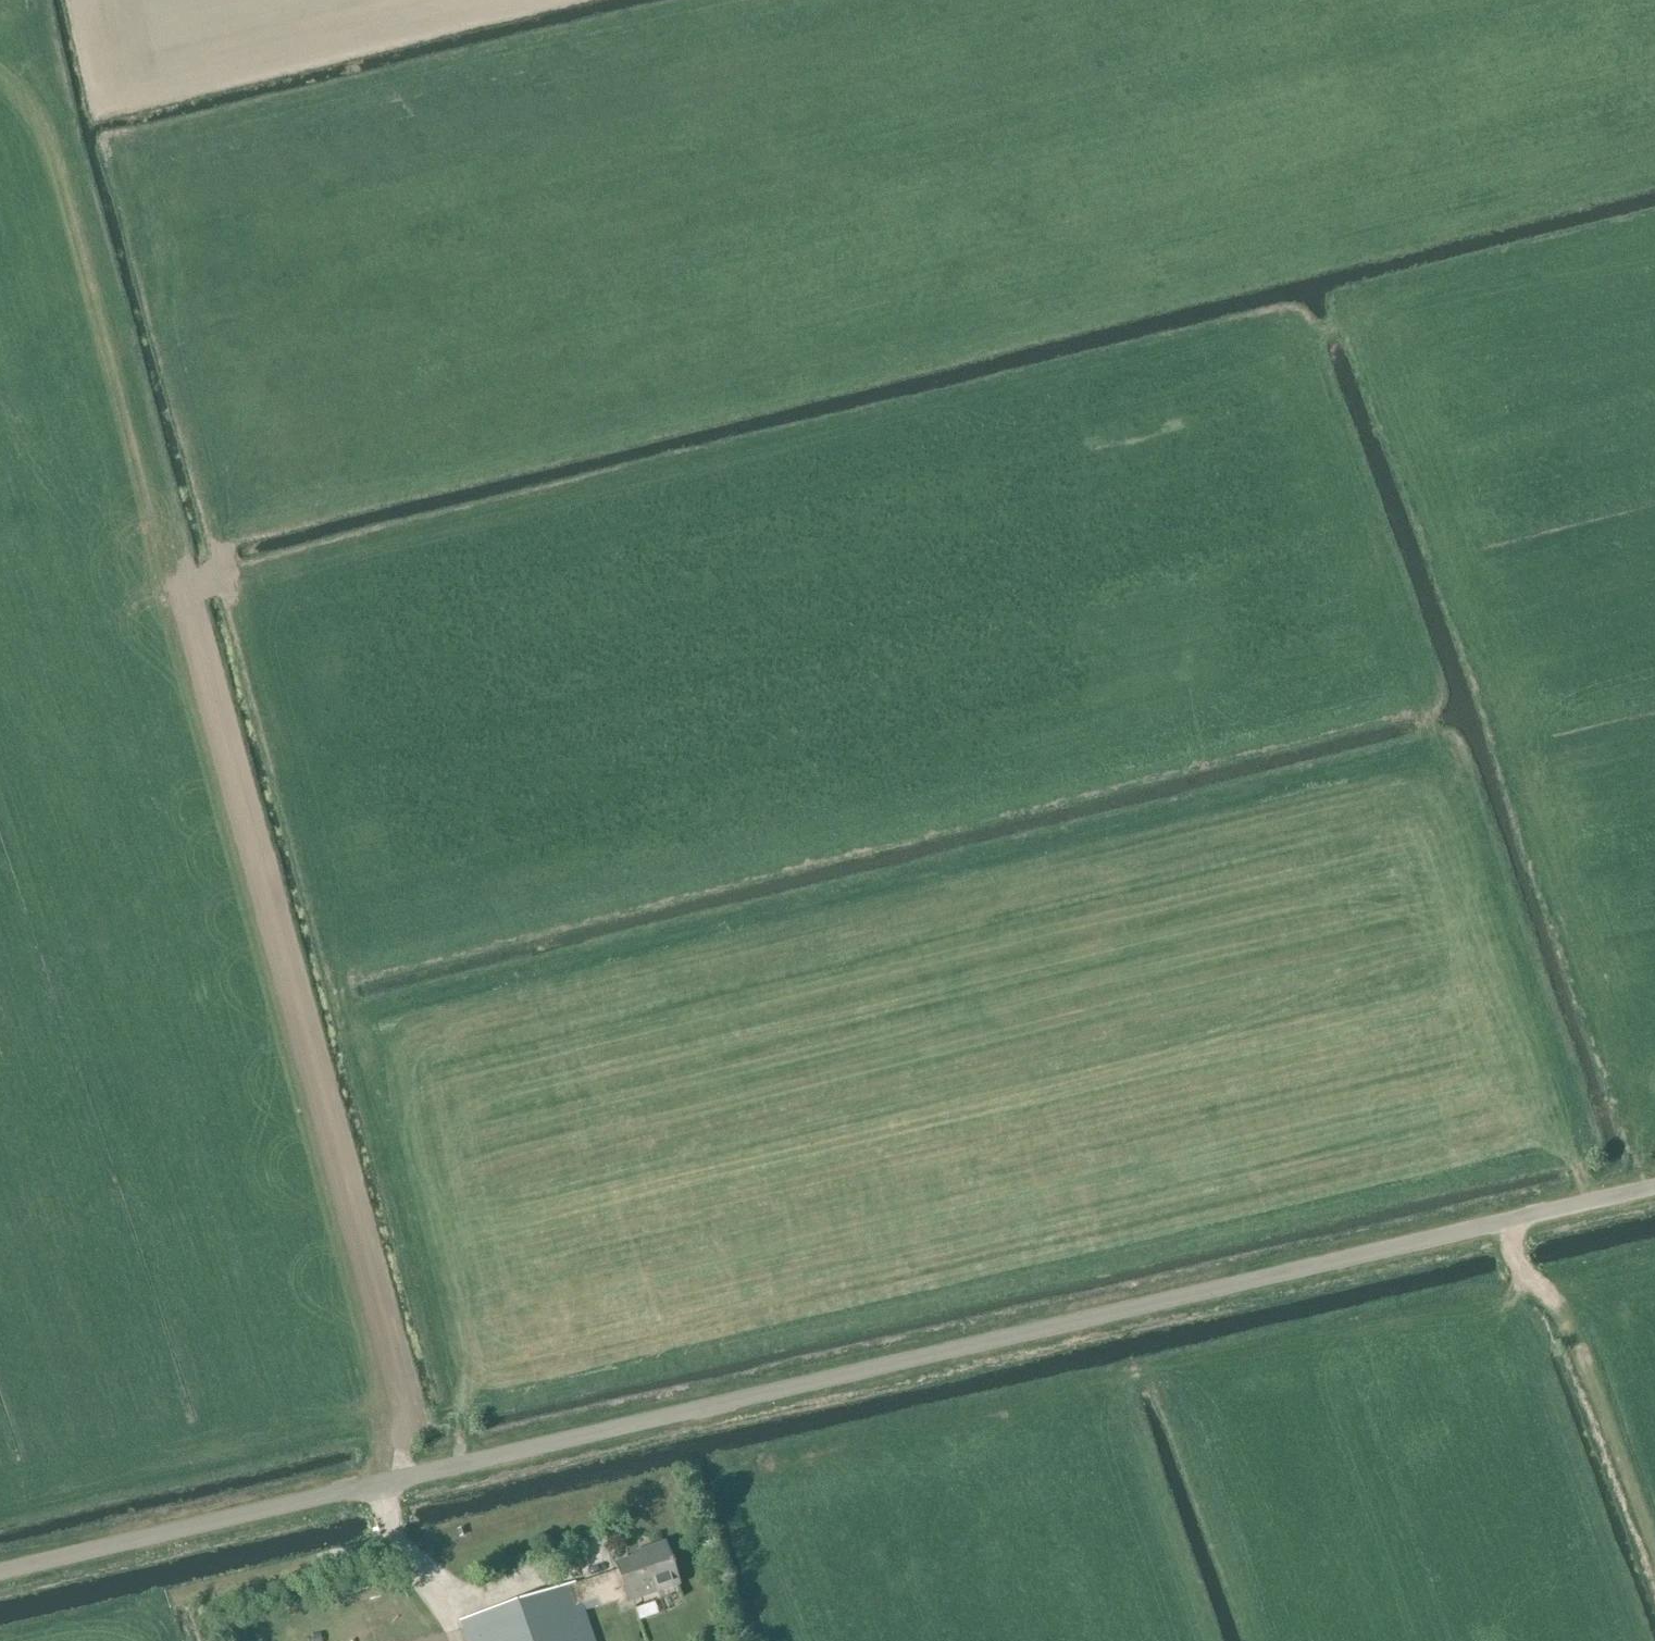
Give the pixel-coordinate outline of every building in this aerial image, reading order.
[(679,1585),(665,1544),(644,1552),(646,1556),(616,1566),(618,1573),(575,1588),(574,1585),(462,1622),(468,1640),(593,1640),(580,1604),(599,1598),(602,1606),(626,1598),(628,1602),(679,1585)]
